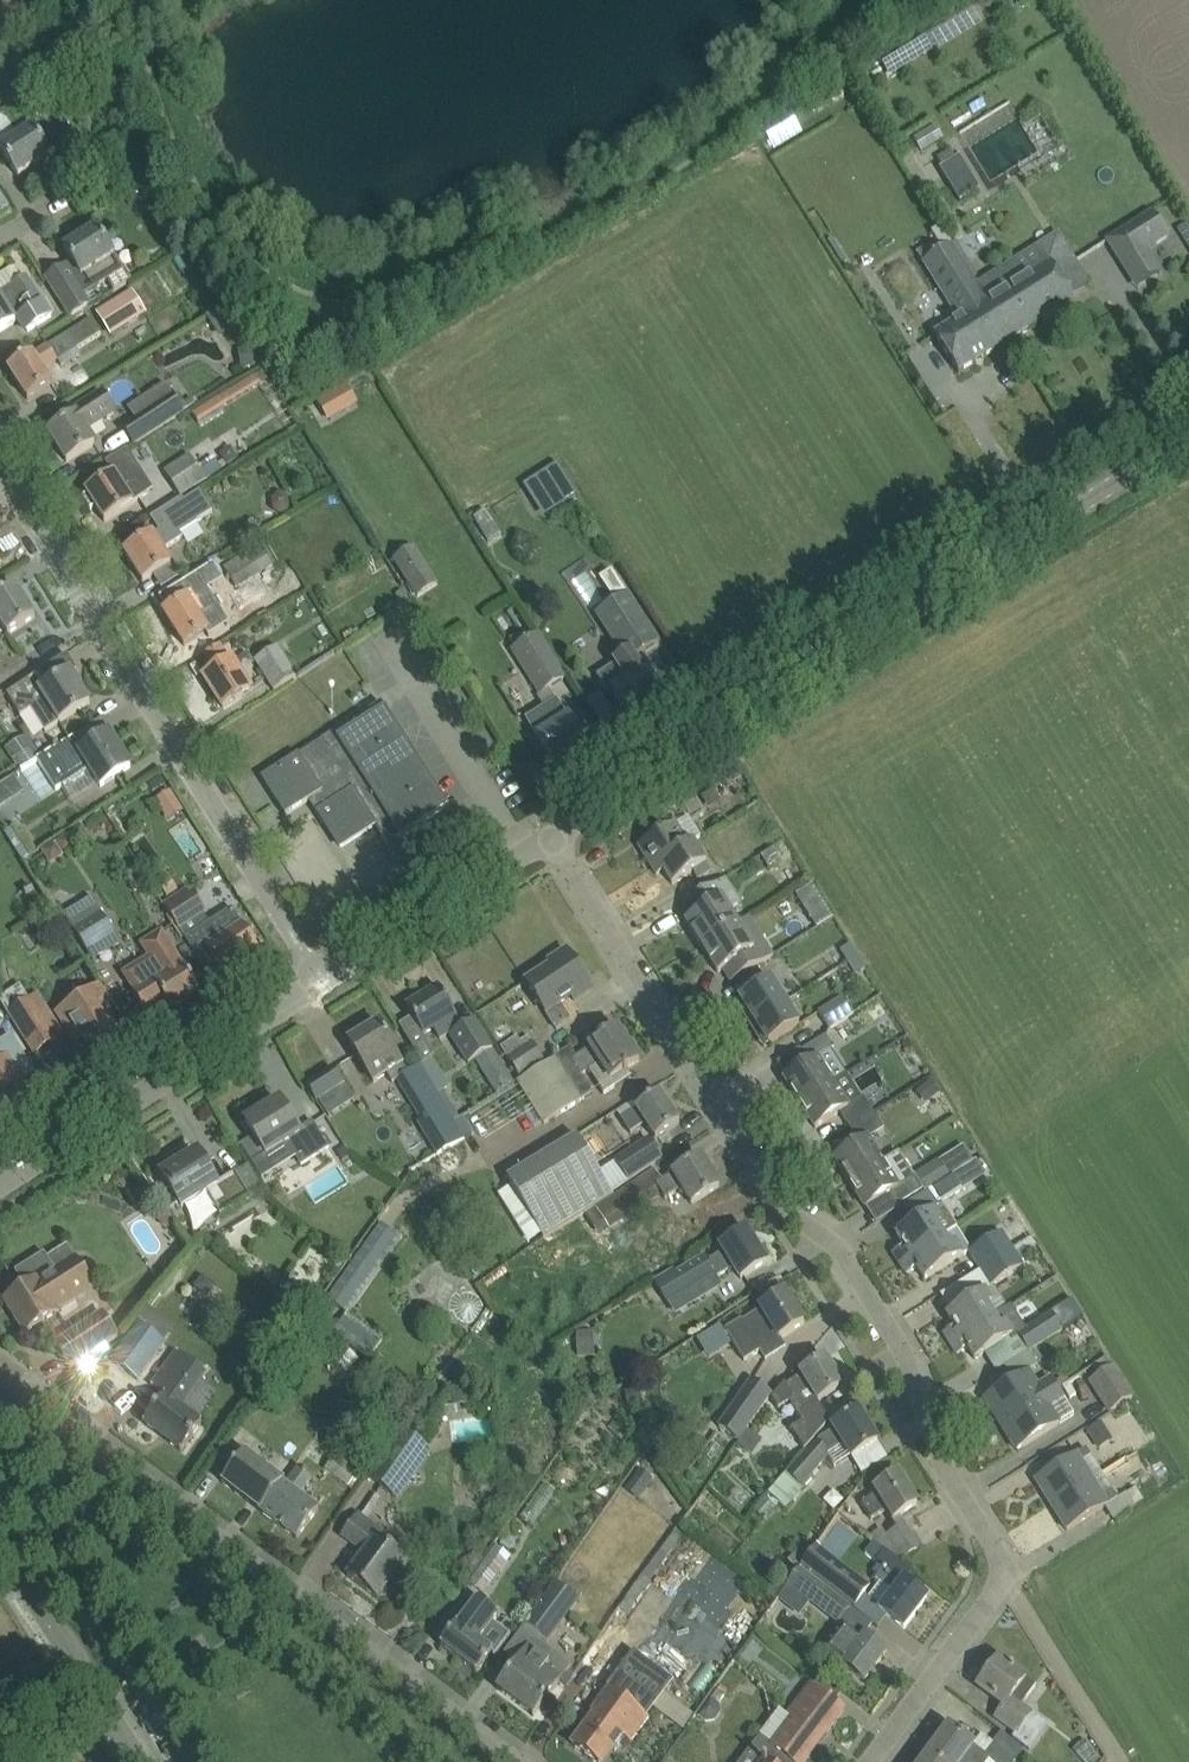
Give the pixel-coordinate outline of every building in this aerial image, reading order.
[(38,136),(17,104),(2,114),(15,135),(0,145),(0,151),(1,150),(18,177),(51,156),(38,136)] [(951,150),(938,158),(943,167),(940,168),(961,202),(980,190),(959,157),(956,158),(951,150)] [(1153,212),(1108,240),(1123,264),(1146,250),(1160,274),(1162,273),(1147,249),(1168,236),(1153,212)] [(1188,242),(1188,222),(1178,229),(1187,244),(1188,242)] [(49,276),(45,279),(70,318),(91,305),(89,301),(85,295),(92,291),(108,281),(123,271),(125,270),(97,228),(97,229),(65,249),(73,261),(68,264),(49,276)] [(945,234),(917,252),(947,300),(952,297),(964,316),(935,334),(946,353),(959,373),(1007,343),(972,287),(977,284),(973,278),(962,260),(951,244),(945,234)] [(977,284),(972,287),(1007,343),(1074,301),(1072,298),(1050,262),(1020,281),(1010,264),(992,275),(977,284)] [(20,319),(28,331),(52,316),(26,276),(24,278),(20,271),(12,268),(0,276),(0,332),(20,319)] [(133,289),(96,312),(111,336),(148,313),(133,289)] [(9,369),(28,399),(52,384),(43,369),(58,359),(49,345),(34,355),(33,354),(9,369)] [(193,413),(199,423),(261,385),(255,375),(193,413)] [(339,389),(318,402),(329,420),(350,408),(339,389)] [(97,443),(89,430),(117,413),(102,390),(72,410),(75,416),(49,433),(67,462),(97,443)] [(123,427),(134,444),(183,412),(173,396),(123,427)] [(107,480),(86,492),(105,521),(125,509),(134,503),(148,494),(137,476),(143,472),(127,449),(105,463),(113,475),(107,480)] [(196,464),(171,480),(182,496),(206,480),(200,471),(197,465),(196,464)] [(173,563),(164,550),(183,537),(181,533),(198,523),(197,522),(213,511),(200,491),(184,501),(182,498),(151,518),(159,531),(125,553),(143,582),(173,563)] [(225,567),(238,588),(274,566),(261,545),(225,567)] [(414,548),(394,561),(417,596),(437,583),(414,548)] [(611,571),(599,579),(615,603),(627,595),(611,571)] [(8,635),(35,618),(16,588),(0,598),(0,622),(8,635)] [(602,672),(597,676),(610,695),(614,692),(618,698),(630,718),(662,698),(650,678),(644,670),(642,670),(635,659),(659,643),(657,639),(636,607),(628,595),(607,608),(619,626),(608,633),(623,657),(601,671),(602,672)] [(184,601),(164,614),(184,646),(204,633),(209,630),(199,614),(190,601),(188,598),(184,601)] [(566,677),(538,634),(512,650),(540,693),(566,677)] [(229,661),(220,647),(206,656),(215,671),(204,677),(223,707),(251,690),(232,660),(229,661)] [(297,674),(278,647),(255,662),(274,690),(297,674)] [(7,694),(21,717),(31,710),(45,732),(90,703),(71,672),(52,684),(44,670),(7,694)] [(587,746),(574,726),(570,718),(569,719),(557,700),(528,719),(539,737),(539,738),(556,765),(587,746)] [(288,764),(265,779),(287,813),(285,814),(286,816),(309,801),(313,798),(320,810),(316,812),(324,825),(325,824),(326,824),(341,847),(375,825),(376,826),(389,846),(390,845),(389,844),(400,837),(401,839),(414,831),(412,829),(447,807),(448,809),(449,808),(436,788),(413,751),(401,733),(386,708),(382,704),(369,712),(372,717),(339,739),(337,736),(336,734),(299,757),(288,764)] [(20,764),(40,751),(27,733),(8,746),(20,764)] [(53,751),(38,760),(56,789),(57,790),(64,786),(88,770),(99,788),(101,786),(111,780),(131,768),(119,749),(110,734),(85,750),(76,736),(56,748),(53,751)] [(639,846),(653,868),(689,844),(671,816),(658,824),(663,831),(639,846)] [(4,833),(23,862),(37,853),(18,824),(4,833)] [(653,868),(657,875),(664,870),(673,885),(693,872),(698,879),(711,870),(693,842),(689,844),(653,868)] [(774,848),(761,856),(770,869),(782,861),(774,848)] [(704,892),(683,905),(685,906),(694,900),(701,911),(691,917),(686,921),(702,947),(739,924),(730,909),(740,903),(725,879),(704,892)] [(812,885),(796,895),(803,907),(819,897),(812,885)] [(163,904),(179,930),(208,913),(194,891),(189,894),(186,889),(163,904)] [(116,936),(92,896),(64,914),(88,953),(116,936)] [(197,957),(208,950),(224,975),(260,952),(233,908),(185,937),(197,957)] [(702,947),(719,973),(731,965),(738,977),(731,981),(731,982),(773,956),(749,917),(739,924),(702,947)] [(171,1008),(200,990),(162,929),(140,944),(148,956),(123,972),(134,990),(133,990),(147,1013),(166,1000),(171,1008)] [(851,944),(841,950),(849,963),(859,956),(851,944)] [(552,966),(526,983),(539,1003),(557,1029),(569,1020),(571,1019),(562,1004),(572,997),(574,1001),(592,989),(567,951),(549,962),(552,966)] [(859,956),(849,963),(856,974),(866,967),(859,956)] [(741,1009),(751,1024),(785,1002),(771,979),(740,998),(745,1007),(741,1009)] [(85,1039),(96,1056),(121,1040),(103,1011),(111,1006),(99,987),(57,1014),(76,1044),(85,1039)] [(424,1035),(434,1029),(440,1039),(450,1033),(469,1064),(493,1049),(475,1020),(464,1027),(439,987),(406,1007),(424,1035)] [(853,1013),(843,997),(820,1012),(830,1028),(853,1013)] [(54,1040),(28,1000),(9,1012),(35,1052),(54,1040)] [(751,1024),(760,1038),(764,1036),(769,1045),(800,1025),(785,1002),(751,1024)] [(380,1024),(349,1042),(362,1063),(364,1067),(374,1082),(375,1082),(387,1074),(388,1076),(392,1083),(398,1080),(423,1120),(418,1123),(420,1126),(433,1149),(437,1156),(466,1138),(455,1120),(457,1118),(434,1081),(423,1063),(421,1065),(408,1072),(394,1049),(394,1048),(392,1044),(380,1024)] [(640,1062),(618,1029),(589,1048),(590,1049),(577,1057),(570,1047),(553,1058),(554,1060),(519,1083),(546,1124),(594,1093),(582,1075),(589,1070),(605,1094),(632,1077),(627,1070),(640,1062)] [(785,1078),(800,1103),(832,1083),(818,1060),(835,1049),(826,1035),(802,1050),(810,1063),(785,1078)] [(33,1096),(23,1080),(33,1074),(11,1038),(0,1044),(0,1117),(33,1096)] [(532,1041),(508,1057),(521,1077),(545,1061),(532,1041)] [(433,1058),(423,1063),(434,1081),(444,1075),(433,1058)] [(307,1085),(316,1101),(343,1084),(333,1069),(307,1085)] [(850,1128),(874,1113),(864,1096),(848,1107),(832,1083),(800,1103),(816,1128),(841,1112),(850,1128)] [(621,1119),(631,1135),(645,1125),(655,1140),(680,1123),(660,1093),(641,1106),(621,1119)] [(255,1136),(240,1145),(251,1162),(265,1153),(267,1155),(287,1142),(302,1165),(329,1148),(312,1122),(298,1131),(280,1102),(246,1123),(255,1136)] [(850,1128),(860,1143),(835,1159),(850,1183),(886,1161),(870,1137),(884,1128),(874,1113),(850,1128)] [(614,1194),(579,1136),(510,1179),(546,1238),(586,1213),(614,1194)] [(650,1138),(615,1161),(630,1183),(664,1160),(650,1138)] [(886,1161),(850,1183),(866,1208),(896,1189),(904,1201),(923,1189),(925,1192),(937,1184),(938,1186),(950,1178),(940,1161),(939,1160),(927,1168),(914,1175),(900,1152),(886,1161)] [(168,1172),(162,1175),(175,1195),(180,1204),(204,1189),(219,1214),(237,1203),(238,1205),(251,1197),(250,1196),(248,1192),(236,1173),(235,1172),(234,1173),(234,1174),(217,1185),(197,1153),(179,1164),(176,1159),(164,1166),(168,1172)] [(663,1194),(666,1200),(683,1189),(692,1204),(719,1187),(701,1157),(663,1180),(657,1184),(663,1194)] [(977,1161),(954,1175),(963,1190),(986,1175),(977,1161)] [(663,1180),(656,1168),(614,1194),(586,1213),(598,1234),(609,1227),(610,1229),(663,1194),(657,1184),(663,1180)] [(937,1184),(925,1192),(926,1193),(928,1191),(937,1206),(963,1190),(954,1175),(950,1178),(938,1186),(937,1184)] [(894,1253),(900,1264),(957,1228),(943,1205),(897,1234),(905,1247),(894,1253)] [(721,1247),(724,1252),(710,1261),(706,1255),(676,1274),(674,1270),(656,1282),(669,1301),(715,1273),(718,1278),(734,1268),(741,1279),(766,1263),(746,1231),(721,1247)] [(971,1254),(981,1271),(1013,1250),(1003,1234),(971,1254)] [(945,1236),(900,1264),(907,1274),(918,1267),(925,1279),(945,1266),(965,1254),(957,1242),(951,1246),(945,1236)] [(26,1287),(4,1301),(25,1334),(59,1313),(58,1312),(74,1302),(67,1291),(90,1277),(82,1264),(70,1244),(48,1258),(45,1254),(16,1273),(26,1287)] [(1013,1250),(981,1271),(992,1287),(994,1285),(1014,1273),(1023,1267),(1013,1250)] [(955,1327),(944,1333),(951,1344),(993,1317),(1008,1308),(994,1285),(992,1287),(948,1315),(955,1327)] [(297,1288),(287,1302),(307,1317),(319,1301),(299,1286),(297,1288)] [(759,1308),(760,1310),(742,1322),(741,1320),(725,1330),(744,1360),(760,1351),(767,1361),(785,1350),(779,1340),(804,1324),(785,1292),(759,1308)] [(993,1317),(951,1344),(957,1354),(968,1347),(976,1359),(985,1354),(996,1347),(1012,1337),(1018,1333),(1025,1329),(1011,1306),(1008,1308),(993,1317)] [(1025,1329),(1018,1333),(1029,1351),(1063,1330),(1054,1315),(1052,1312),(1025,1329)] [(75,1331),(55,1344),(71,1368),(75,1365),(82,1376),(99,1365),(97,1363),(107,1356),(102,1348),(108,1344),(108,1343),(118,1337),(102,1313),(75,1331)] [(139,1324),(112,1361),(138,1380),(165,1343),(139,1324)] [(580,1336),(581,1353),(596,1353),(595,1336),(580,1336)] [(985,1399),(1001,1424),(1058,1389),(1053,1380),(1039,1389),(1028,1372),(1038,1365),(1029,1351),(1005,1366),(1014,1381),(985,1399)] [(207,1374),(192,1363),(177,1352),(152,1386),(165,1395),(144,1424),(181,1452),(202,1423),(182,1408),(207,1374)] [(787,1381),(772,1398),(779,1409),(790,1403),(797,1415),(799,1413),(804,1421),(791,1429),(804,1449),(828,1421),(817,1402),(823,1398),(843,1386),(826,1359),(800,1375),(801,1375),(788,1383),(787,1381)] [(1098,1376),(1089,1382),(1109,1413),(1134,1397),(1114,1366),(1098,1376)] [(720,1427),(739,1441),(772,1394),(752,1380),(720,1427)] [(1058,1389),(1001,1424),(1017,1450),(1060,1423),(1074,1414),(1065,1400),(1058,1389)] [(787,1473),(769,1494),(775,1500),(794,1479),(804,1488),(814,1477),(811,1475),(823,1461),(827,1457),(834,1468),(851,1458),(852,1458),(878,1442),(859,1411),(839,1423),(832,1428),(834,1430),(818,1440),(818,1439),(809,1448),(787,1473)] [(1102,1445),(1113,1439),(1103,1422),(1092,1428),(1102,1445)] [(369,1477),(398,1498),(432,1451),(403,1430),(369,1477)] [(1086,1448),(1077,1454),(1082,1462),(1092,1456),(1086,1448)] [(222,1483),(297,1539),(319,1510),(300,1495),(313,1479),(299,1468),(286,1486),(284,1484),(285,1483),(245,1453),(222,1483)] [(1049,1493),(1055,1503),(1093,1479),(1083,1464),(1077,1454),(1077,1453),(1036,1479),(1046,1496),(1049,1493)] [(359,1471),(335,1455),(325,1470),(349,1486),(359,1471)] [(877,1495),(862,1504),(871,1519),(886,1509),(893,1520),(917,1504),(899,1475),(874,1490),(877,1495)] [(1093,1479),(1055,1503),(1061,1512),(1057,1514),(1067,1530),(1109,1505),(1109,1504),(1104,1497),(1093,1479)] [(1113,1491),(1104,1497),(1109,1504),(1118,1499),(1113,1491)] [(342,1537),(365,1553),(347,1576),(378,1599),(394,1576),(398,1579),(410,1563),(377,1538),(382,1532),(359,1515),(342,1537)] [(905,1524),(887,1535),(902,1559),(923,1546),(915,1533),(912,1535),(905,1524)] [(497,1544),(468,1584),(483,1596),(512,1556),(497,1544)] [(809,1558),(802,1567),(855,1608),(865,1595),(867,1593),(828,1562),(831,1557),(818,1547),(809,1558)] [(880,1583),(868,1598),(881,1609),(880,1611),(904,1630),(928,1600),(885,1567),(875,1579),(880,1583)] [(800,1570),(789,1585),(802,1596),(807,1599),(838,1622),(849,1608),(820,1585),(800,1570)] [(556,1583),(525,1624),(526,1624),(527,1625),(528,1626),(539,1634),(547,1641),(578,1600),(558,1585),(556,1583)] [(457,1624),(441,1646),(463,1663),(474,1671),(477,1673),(492,1653),(496,1655),(510,1637),(511,1635),(494,1623),(499,1615),(478,1599),(458,1625),(457,1624)] [(842,1622),(821,1651),(841,1666),(842,1664),(865,1681),(887,1652),(864,1635),(862,1638),(842,1622)] [(529,1648),(497,1689),(534,1716),(560,1681),(544,1669),(548,1663),(529,1648)] [(1012,1738),(1029,1750),(1048,1724),(1012,1697),(1026,1678),(1000,1658),(978,1687),(1004,1707),(996,1718),(1016,1733),(1012,1738)] [(572,1744),(595,1761),(606,1761),(624,1737),(630,1742),(631,1741),(645,1723),(649,1717),(647,1716),(666,1691),(663,1689),(626,1661),(607,1686),(610,1688),(605,1694),(591,1713),(594,1715),(572,1744)] [(750,1749),(768,1761),(803,1761),(843,1709),(812,1685),(789,1715),(795,1719),(774,1746),(760,1736),(750,1749)] [(928,1755),(938,1761),(988,1761),(989,1760),(992,1761),(1015,1761),(1016,1760),(1024,1749),(1002,1732),(999,1735),(985,1754),(973,1745),(948,1727),(928,1755)] [(740,1761),(768,1761),(750,1749),(740,1761)]
